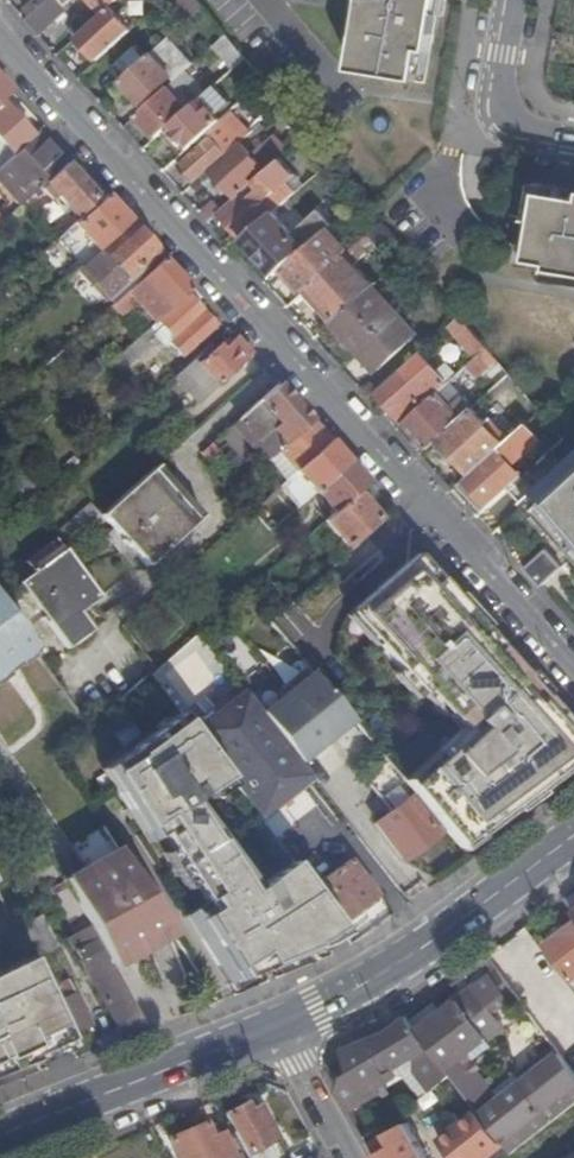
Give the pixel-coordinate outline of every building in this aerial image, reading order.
[(29,17),(24,20),(39,37),(61,17),(69,10),(64,5),(70,0),(47,0),(29,17)] [(24,11),(29,17),(47,0),(36,0),(24,11)] [(120,0),(83,0),(81,2),(86,9),(92,5),(101,16),(111,8),(120,0)] [(203,8),(196,0),(170,0),(188,21),(203,8)] [(353,68),(417,79),(422,50),(431,51),(439,0),(364,0),(353,68)] [(98,61),(143,20),(131,7),(120,18),(111,8),(101,16),(77,38),(98,61)] [(232,69),(244,58),(225,35),(213,46),(232,69)] [(188,61),(168,39),(121,81),(140,103),(188,61)] [(11,94),(6,88),(0,81),(0,104),(11,94)] [(167,128),(188,109),(173,93),(177,89),(173,85),(138,117),(156,138),(161,134),(167,128)] [(216,124),(220,120),(200,98),(188,109),(167,128),(187,150),(199,139),(207,132),(216,124)] [(31,139),(0,105),(0,167),(31,139)] [(234,115),(230,111),(220,120),(216,124),(219,127),(234,115)] [(240,141),(261,123),(254,115),(238,129),(235,126),(226,135),(235,145),(240,141)] [(235,145),(226,135),(219,127),(216,124),(207,132),(211,136),(226,153),(235,145)] [(161,134),(181,156),(187,150),(167,128),(161,134)] [(207,132),(199,139),(203,143),(211,136),(207,132)] [(63,165),(35,135),(31,139),(0,167),(0,185),(18,205),(25,200),(43,183),(63,165)] [(207,170),(234,200),(244,190),(266,170),(289,151),(274,135),(251,154),(240,141),(235,145),(226,153),(207,170)] [(177,166),(192,183),(207,170),(226,153),(211,136),(203,143),(177,166)] [(242,241),(273,213),(272,212),(268,215),(259,206),(294,174),(280,159),(266,170),(253,182),(259,190),(251,197),(244,190),(234,200),(221,211),(218,214),(242,241)] [(94,198),(63,165),(43,183),(46,186),(41,191),(51,201),(56,197),(74,216),(94,198)] [(542,193),(539,210),(538,209),(531,246),(573,255),(573,199),(542,193)] [(97,252),(129,223),(105,196),(72,226),(97,252)] [(209,222),(218,214),(221,211),(212,201),(199,212),(209,222)] [(335,221),(344,213),(335,203),(326,211),(335,221)] [(312,242),(321,234),(332,224),(319,211),(293,235),(273,213),(242,241),(274,276),(278,272),(283,268),(312,242)] [(132,287),(145,276),(139,269),(156,253),(130,224),(100,252),(132,287)] [(383,254),(396,242),(381,224),(368,236),(383,254)] [(312,242),(332,265),(342,256),(321,234),(312,242)] [(329,271),(334,266),(332,265),(312,242),(283,268),(278,272),(286,282),(292,277),(305,292),(307,291),(329,271)] [(169,309),(190,290),(163,260),(145,276),(132,287),(118,300),(128,311),(151,289),(169,309)] [(334,322),(357,301),(329,271),(307,291),(320,307),(334,322)] [(159,344),(163,348),(196,318),(201,313),(192,303),(197,299),(190,290),(169,309),(146,330),(152,337),(161,329),(168,336),(159,344)] [(412,339),(370,290),(357,301),(334,322),(332,324),(375,372),(412,339)] [(305,292),(301,296),(315,311),(320,307),(307,291),(305,292)] [(476,358),(487,349),(459,316),(448,327),(476,358)] [(196,318),(163,348),(167,353),(171,349),(181,359),(209,332),(196,318)] [(152,337),(146,330),(127,348),(138,361),(158,343),(152,337)] [(199,404),(251,357),(236,341),(223,352),(219,348),(213,352),(208,347),(174,378),(199,404)] [(446,384),(467,366),(475,359),(461,344),(433,369),(446,384)] [(477,377),(496,360),(487,349),(476,358),(475,359),(467,366),(477,377)] [(403,423),(437,392),(411,363),(377,394),(403,423)] [(505,396),(516,385),(509,376),(497,388),(505,396)] [(286,446),(311,423),(277,386),(239,420),(261,443),(274,432),(286,446)] [(439,439),(467,414),(462,409),(456,413),(437,392),(403,423),(428,449),(439,439)] [(471,475),(504,445),(472,410),(467,414),(439,439),(471,475)] [(538,436),(550,425),(539,412),(527,424),(538,436)] [(296,473),(330,443),(311,423),(286,446),(278,453),(296,473)] [(488,507),(523,476),(510,461),(538,436),(527,424),(504,445),(471,475),(464,481),(488,507)] [(273,457),(278,453),(286,446),(274,432),(261,443),(273,457)] [(314,493),(348,463),(330,443),(296,473),(314,493)] [(523,504),(553,537),(566,525),(573,534),(573,460),(523,504)] [(355,495),(367,484),(348,463),(314,493),(334,513),(355,495)] [(201,518),(156,467),(152,471),(197,522),(201,518)] [(197,522),(152,471),(100,516),(145,567),(197,522)] [(377,519),(355,495),(334,513),(323,523),(345,547),(377,519)] [(62,550),(99,517),(88,504),(51,537),(62,550)] [(62,550),(18,585),(42,616),(65,647),(91,627),(78,612),(98,596),(62,550)] [(525,570),(541,587),(562,568),(547,550),(525,570)] [(415,554),(352,611),(379,641),(375,644),(419,693),(424,689),(460,730),(455,735),(454,734),(437,749),(441,754),(407,785),(458,845),(476,832),(479,836),(516,809),(513,805),(537,788),(539,791),(573,766),(573,729),(544,697),(543,698),(526,679),(527,677),(485,631),(483,632),(455,602),(456,600),(415,554)] [(0,600),(0,607),(21,635),(42,616),(18,585),(0,600)] [(111,612),(98,596),(78,612),(91,627),(111,612)] [(204,609),(212,619),(221,611),(213,602),(204,609)] [(2,670),(13,661),(28,651),(31,649),(21,635),(0,607),(0,671),(2,670)] [(28,651),(13,661),(18,668),(33,657),(28,651)] [(255,707),(260,713),(313,674),(307,668),(255,707)] [(260,713),(299,762),(353,721),(313,674),(260,713)] [(229,778),(257,815),(272,803),(273,804),(304,779),(305,780),(310,776),(299,762),(260,713),(255,707),(243,692),(192,732),(177,713),(155,731),(154,730),(130,748),(131,750),(101,769),(140,830),(152,822),(203,901),(181,915),(224,983),(268,955),(274,964),(302,953),(303,955),(316,949),(315,945),(339,927),(289,862),(255,887),(192,802),(229,778)] [(409,798),(414,794),(407,785),(384,758),(360,775),(391,812),(375,824),(404,862),(437,836),(409,798)] [(140,950),(171,933),(117,847),(76,870),(122,949),(136,941),(140,950)] [(313,885),(339,921),(376,895),(350,859),(313,885)] [(61,878),(105,956),(111,966),(127,958),(122,949),(76,870),(61,878)] [(376,895),(339,921),(345,928),(381,903),(376,895)] [(547,946),(573,982),(573,926),(547,946)] [(55,969),(69,961),(55,934),(41,940),(55,969)] [(122,949),(127,958),(140,950),(136,941),(122,949)] [(84,968),(124,1038),(147,1029),(111,966),(105,956),(84,968)] [(3,1072),(4,1074),(36,1061),(33,1057),(70,1039),(31,963),(3,977),(3,975),(0,977),(0,1074),(3,1072)] [(500,971),(477,989),(505,1027),(528,1009),(500,971)] [(68,1034),(90,1025),(68,979),(54,985),(61,998),(53,1001),(68,1034)] [(419,1032),(452,1076),(473,1105),(479,1112),(479,1113),(504,1146),(511,1155),(573,1106),(573,1071),(562,1055),(491,1110),(481,1096),(489,1091),(464,1057),(505,1027),(477,989),(419,1032)] [(388,1032),(344,1049),(354,1074),(347,1077),(340,1093),(350,1110),(385,1090),(379,1080),(418,1058),(438,1086),(440,1084),(452,1076),(419,1032),(408,1017),(388,1032)] [(259,1105),(249,1109),(244,1102),(224,1113),(248,1157),(286,1157),(259,1105)] [(504,1146),(479,1113),(479,1112),(442,1141),(455,1157),(488,1157),(504,1146)] [(168,1138),(177,1157),(225,1157),(235,1154),(225,1131),(213,1136),(206,1122),(168,1138)] [(409,1123),(392,1132),(391,1131),(369,1143),(377,1157),(428,1157),(409,1123)]
